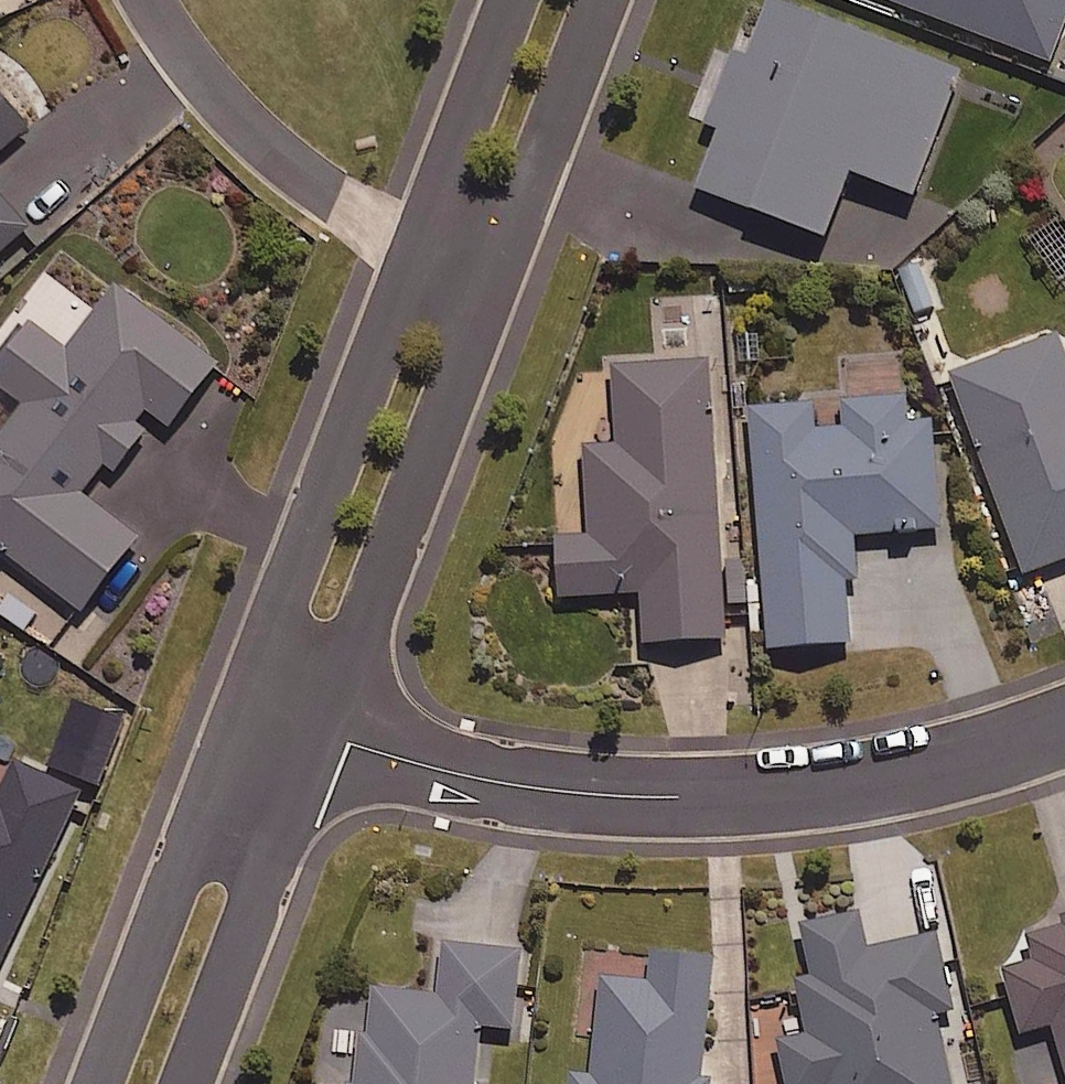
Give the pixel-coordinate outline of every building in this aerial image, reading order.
[(1048,76),(1064,37),(1064,0),(877,0),(1048,76)] [(965,81),(770,4),(747,63),(716,51),(690,117),(725,131),(701,192),(831,244),(857,177),(918,200),(965,81)] [(0,95),(0,160),(32,131),(0,95)] [(31,232),(0,198),(0,259),(31,232)] [(118,287),(67,352),(28,322),(0,358),(0,387),(26,407),(0,441),(0,551),(85,616),(142,543),(94,506),(160,421),(172,431),(221,368),(118,287)] [(1060,338),(954,377),(1027,578),(1064,565),(1064,353),(1060,338)] [(710,362),(617,368),(622,448),(588,450),(594,538),(560,540),(564,601),(645,596),(648,648),(728,643),(710,362)] [(915,426),(912,398),(753,410),(772,654),(851,647),(846,579),(858,578),(855,539),(941,533),(932,425),(915,426)] [(0,755),(0,975),(84,794),(0,755)] [(805,927),(815,981),(801,984),(811,1035),(781,1041),(790,1083),(952,1083),(939,1017),(954,1014),(939,938),(868,952),(861,916),(805,927)] [(1030,941),(1037,964),(1005,974),(1025,1038),(1054,1029),(1064,1064),(1064,931),(1030,941)] [(447,946),(443,1000),(376,994),(373,1036),(364,1036),(360,1083),(477,1083),(481,1034),(518,1037),(524,952),(447,946)] [(602,986),(594,1077),(572,1075),(572,1083),(714,1083),(707,1083),(717,964),(656,959),(654,990),(602,986)] [(24,1012),(0,1000),(0,1062),(24,1012)]
